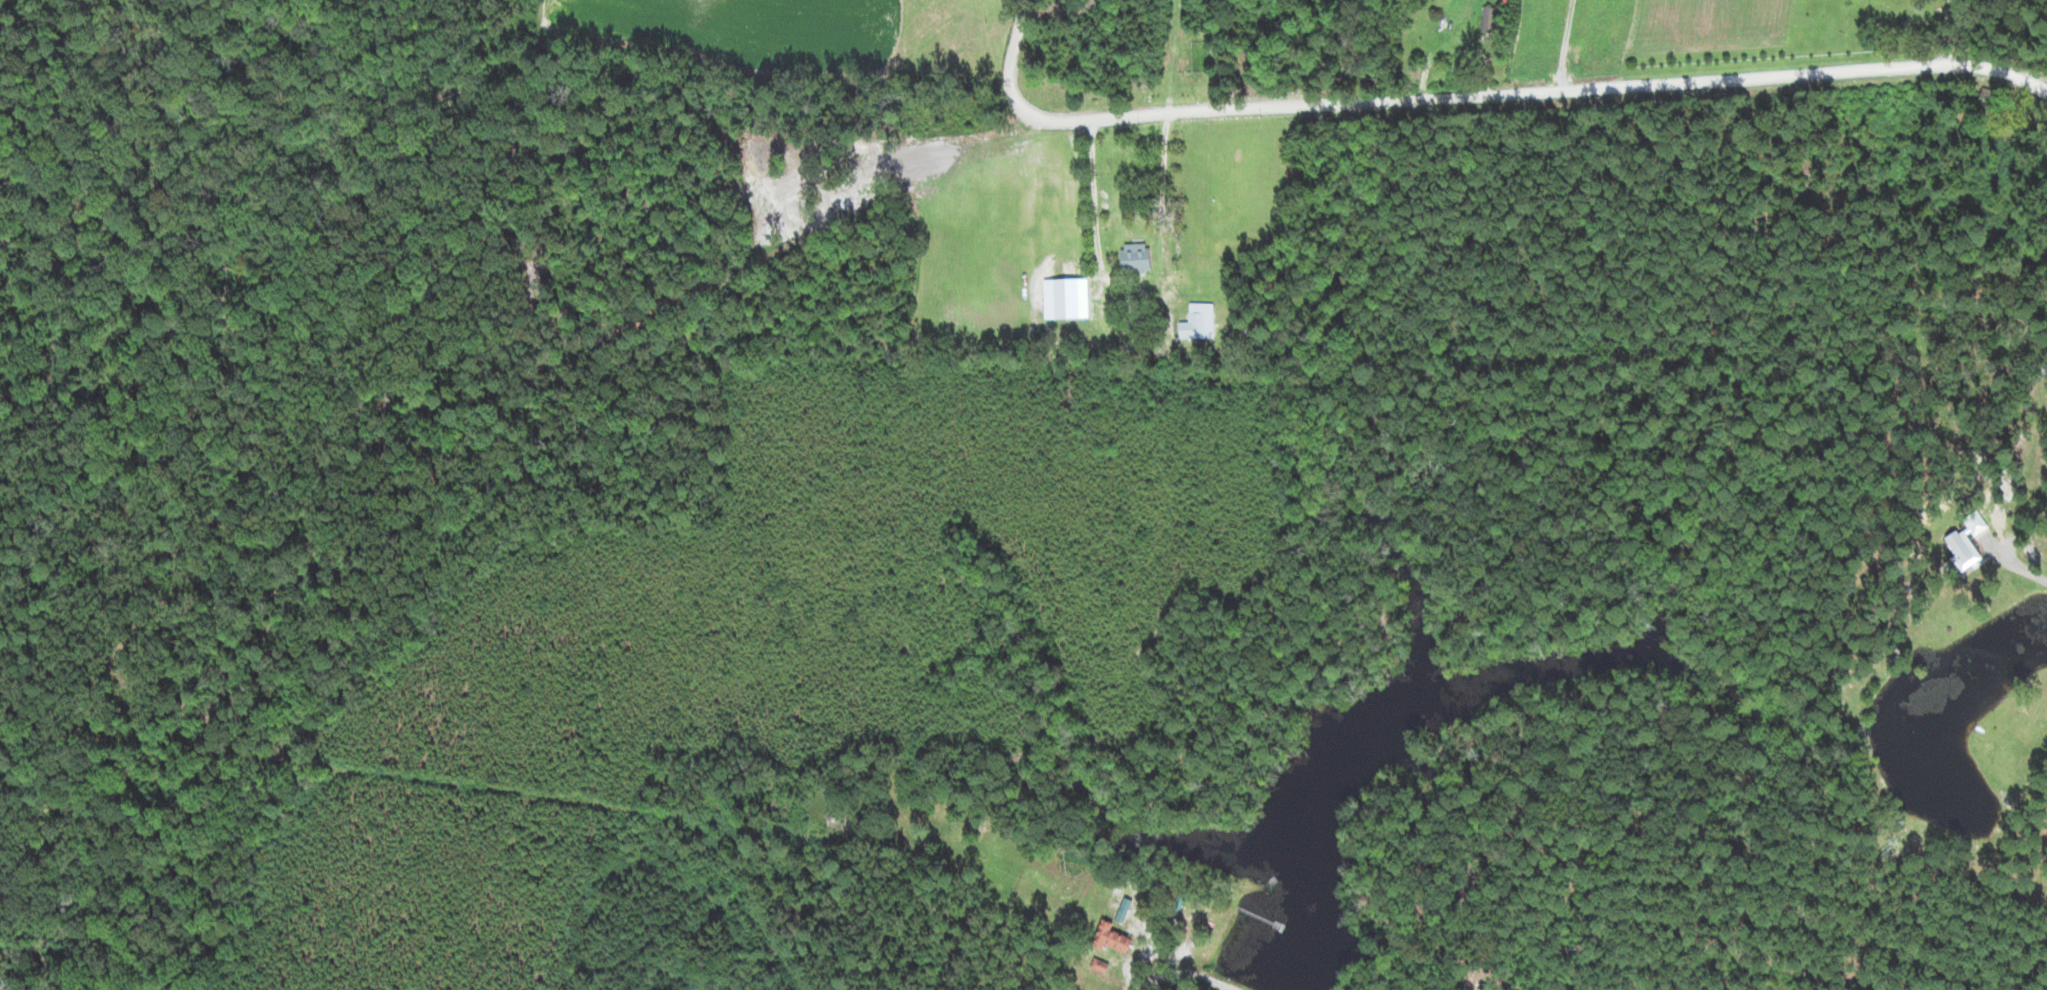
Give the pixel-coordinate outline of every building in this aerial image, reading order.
[(1499,33),(1499,9),(1484,9),(1484,33),(1499,33)] [(1154,260),(1154,217),(1133,217),(1133,260),(1154,260)] [(1214,338),(1214,303),(1189,303),(1189,322),(1179,322),(1179,338),(1214,338)] [(1112,932),(1114,925),(1101,921),(1095,945),(1128,953),(1132,938),(1112,932)]
